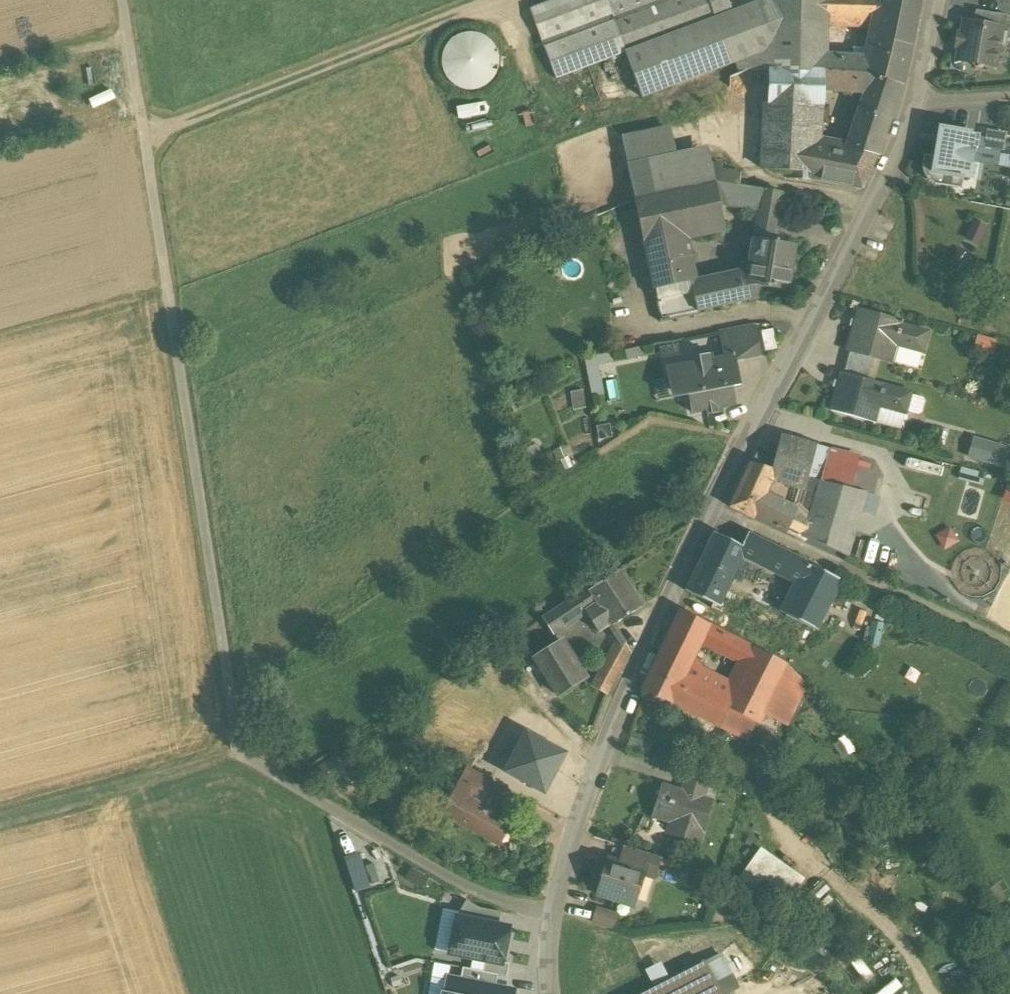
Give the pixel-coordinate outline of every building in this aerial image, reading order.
[(529,10),(556,80),(625,54),(624,53),(731,13),(726,0),(555,0),(529,10)] [(624,53),(625,54),(642,99),(735,63),(739,75),(748,71),(769,71),(805,72),(805,59),(820,59),(824,24),(827,0),(804,0),(804,22),(764,21),(765,1),(731,13),(624,53)] [(765,1),(764,21),(804,22),(804,0),(765,0),(765,1)] [(877,0),(827,0),(824,24),(876,26),(881,0),(877,0)] [(881,0),(876,26),(875,34),(913,43),(922,0),(881,0)] [(1001,27),(964,22),(958,59),(965,59),(969,60),(976,69),(984,63),(994,64),(995,55),(1002,51),(998,45),(1001,27)] [(468,33),(463,34),(460,35),(456,36),(453,38),(451,40),(447,43),(444,47),(442,51),(441,55),(440,58),(440,62),(441,67),(442,70),(443,74),(445,78),(449,82),(452,85),(456,87),(461,89),(465,90),(469,90),(475,90),(479,88),(483,87),(486,84),(489,82),(491,80),(493,76),(495,72),(496,70),(497,66),(497,61),(497,56),(496,53),(494,49),(492,46),(490,42),(487,40),(484,38),(481,36),(477,35),(473,34),(468,33)] [(913,43),(875,34),(875,40),(912,48),(913,43)] [(912,48),(875,40),(872,51),(869,61),(866,75),(902,85),(903,85),(912,48)] [(872,51),(852,50),(850,60),(869,61),(872,51)] [(951,70),(962,72),(964,61),(953,58),(951,70)] [(820,59),(805,59),(805,72),(846,73),(866,75),(869,61),(850,60),(820,59)] [(805,72),(769,71),(767,105),(816,105),(823,105),(824,92),(845,93),(846,73),(805,72)] [(902,85),(866,75),(846,73),(845,93),(864,94),(853,130),(883,140),(902,85)] [(453,108),(458,120),(483,111),(478,98),(453,108)] [(816,105),(767,105),(763,171),(810,173),(813,143),(816,105)] [(969,180),(975,148),(977,135),(939,128),(934,156),(931,174),(962,179),(969,180)] [(883,140),(853,130),(846,150),(878,156),(883,140)] [(1006,135),(987,132),(985,147),(1003,150),(1006,135)] [(846,150),(813,143),(810,173),(810,180),(861,190),(878,156),(846,150)] [(710,147),(627,166),(635,201),(704,185),(707,164),(710,147)] [(934,156),(924,155),(923,168),(924,177),(932,184),(940,185),(961,188),(962,179),(931,174),(934,156)] [(720,165),(707,164),(704,185),(715,183),(718,184),(720,165)] [(740,174),(721,171),(721,165),(720,165),(718,184),(738,187),(740,174)] [(704,185),(635,201),(644,244),(683,236),(724,227),(720,206),(715,183),(704,185)] [(718,184),(715,183),(720,206),(760,212),(759,216),(776,219),(781,194),(738,187),(718,184)] [(776,219),(759,216),(755,240),(772,243),(776,219)] [(683,236),(644,244),(654,289),(692,282),(683,236)] [(772,243),(755,240),(750,274),(748,285),(759,287),(787,292),(795,247),(772,243)] [(750,274),(693,287),(698,311),(757,299),(759,287),(748,285),(750,274)] [(692,282),(654,289),(661,323),(699,316),(698,311),(693,287),(692,282)] [(900,324),(858,313),(848,351),(849,351),(872,358),(890,363),(895,346),(922,353),(927,334),(902,326),(903,323),(900,322),(900,324)] [(754,325),(719,332),(724,358),(735,356),(736,362),(760,357),(754,325)] [(994,344),(979,339),(976,350),(991,355),(994,344)] [(872,358),(849,351),(846,362),(869,369),(872,358)] [(724,358),(713,360),(712,355),(696,358),(697,363),(683,365),(677,382),(680,398),(688,396),(691,413),(706,411),(707,415),(722,412),(722,408),(736,405),(733,388),(741,386),(736,362),(735,356),(724,358)] [(869,369),(846,362),(843,374),(866,381),(869,369)] [(843,374),(841,374),(831,411),(887,427),(892,410),(905,414),(911,395),(897,391),(897,390),(866,381),(843,374)] [(567,390),(568,409),(580,409),(579,389),(567,390)] [(581,417),(562,424),(568,441),(587,434),(581,417)] [(779,439),(769,437),(765,452),(776,454),(779,439)] [(816,447),(780,437),(779,439),(776,454),(774,461),(772,469),(770,479),(806,488),(816,447)] [(1009,447),(973,437),(967,459),(1004,469),(1009,447)] [(829,450),(816,447),(806,488),(817,492),(820,482),(829,450)] [(859,458),(829,450),(820,482),(846,488),(829,548),(847,557),(866,492),(862,491),(867,472),(856,469),(859,458)] [(774,461),(757,454),(752,465),(772,469),(774,461)] [(752,465),(750,465),(747,470),(770,479),(772,469),(752,465)] [(770,479),(747,470),(741,485),(765,494),(770,479)] [(817,492),(809,520),(805,536),(829,548),(846,488),(820,482),(817,492)] [(765,494),(741,485),(730,508),(758,522),(759,521),(764,523),(773,503),(763,498),(765,494)] [(798,510),(765,494),(763,498),(774,503),(785,508),(796,514),(798,510)] [(785,508),(774,503),(773,503),(764,523),(787,534),(789,529),(805,536),(809,520),(796,514),(785,508)] [(933,536),(942,550),(955,541),(946,527),(933,536)] [(743,548),(716,534),(697,577),(723,589),(743,548)] [(811,566),(746,535),(744,539),(750,559),(802,584),(811,566)] [(786,616),(815,629),(840,580),(811,566),(802,584),(786,616)] [(641,608),(618,573),(588,591),(610,626),(611,627),(641,608)] [(723,589),(697,577),(689,594),(714,606),(723,589)] [(588,591),(587,590),(542,619),(552,633),(584,613),(597,634),(610,626),(588,591)] [(757,651),(683,613),(676,626),(698,642),(700,644),(702,640),(750,663),(757,651)] [(698,642),(676,626),(667,645),(693,657),(698,642)] [(618,640),(594,684),(608,691),(609,689),(631,647),(618,640)] [(584,682),(559,642),(534,657),(559,697),(584,682)] [(693,657),(667,645),(644,689),(671,702),(681,682),(693,657)] [(750,663),(730,706),(756,720),(758,721),(786,666),(768,656),(757,651),(750,663)] [(849,670),(843,677),(849,682),(855,675),(849,670)] [(690,686),(681,682),(671,702),(675,704),(683,690),(687,692),(690,686)] [(730,706),(690,686),(687,692),(683,690),(675,704),(719,726),(720,724),(748,738),(756,720),(730,706)] [(564,755),(525,734),(506,772),(545,792),(564,755)] [(492,781),(468,768),(460,782),(471,788),(484,795),(492,781)] [(710,777),(688,770),(684,783),(706,790),(710,777)] [(713,801),(661,785),(651,816),(677,824),(673,837),(699,845),(713,801)] [(484,795),(471,788),(454,821),(491,840),(498,825),(506,829),(515,812),(484,795)] [(660,858),(626,847),(622,860),(645,867),(643,874),(654,877),(660,858)] [(752,848),(733,881),(778,908),(798,875),(752,848)] [(352,854),(337,858),(347,892),(362,887),(352,854)] [(645,867),(622,860),(620,864),(609,861),(598,895),(632,906),(643,874),(645,867)] [(801,917),(834,908),(828,885),(795,894),(801,917)] [(466,901),(457,919),(498,927),(501,913),(481,910),(466,901)] [(584,922),(606,930),(613,913),(591,904),(584,922)] [(502,963),(509,929),(498,927),(457,919),(454,919),(447,955),(473,960),(501,965),(502,963)] [(471,971),(497,976),(506,978),(508,964),(502,963),(501,965),(473,960),(471,971)] [(647,984),(661,977),(653,962),(639,969),(647,984)] [(645,993),(720,993),(704,963),(645,993)] [(463,969),(461,978),(496,985),(497,976),(471,971),(463,969)] [(517,990),(496,985),(461,978),(447,976),(443,993),(516,993),(517,990)]
